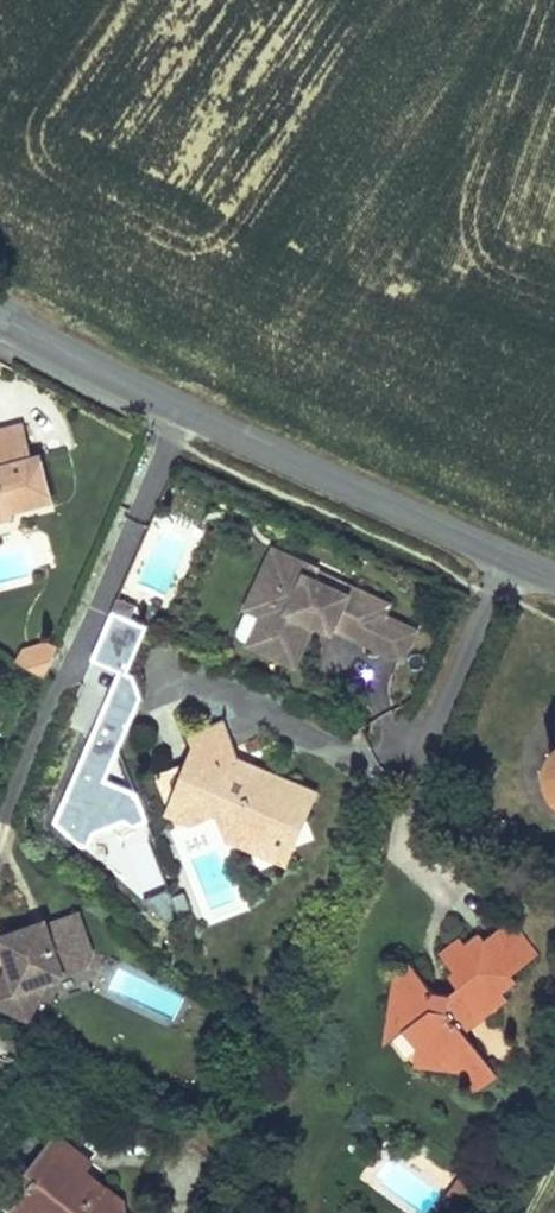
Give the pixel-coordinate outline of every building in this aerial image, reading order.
[(12,515),(11,509),(50,500),(39,457),(30,460),(20,426),(0,431),(0,518),(12,515)] [(247,603),(252,605),(267,572),(277,577),(289,553),(274,546),(247,603)] [(245,608),(236,627),(239,633),(293,658),(308,627),(301,624),(305,614),(312,617),(330,625),(332,621),(383,644),(395,617),(381,610),(386,599),(348,582),(344,589),(313,575),(316,567),(317,566),(289,553),(277,577),(267,572),(252,605),(245,608)] [(348,582),(316,567),(313,575),(344,589),(348,582)] [(119,599),(114,611),(131,619),(137,607),(119,599)] [(163,611),(143,603),(135,621),(149,627),(155,630),(163,611)] [(114,611),(92,660),(120,672),(55,821),(83,846),(89,844),(103,813),(134,827),(147,822),(137,794),(106,781),(142,699),(135,677),(128,674),(149,627),(135,621),(131,619),(114,611)] [(301,624),(308,627),(312,617),(305,614),(301,624)] [(413,625),(395,617),(383,644),(401,653),(413,625)] [(20,661),(47,676),(59,647),(49,643),(27,650),(20,661)] [(191,738),(198,758),(228,746),(221,727),(191,738)] [(198,758),(152,777),(161,801),(176,794),(189,824),(228,842),(259,857),(292,845),(314,795),(235,761),(228,746),(198,758)] [(176,794),(166,814),(189,824),(176,794)] [(292,845),(259,857),(282,868),(292,845)] [(171,890),(144,901),(170,923),(180,912),(171,890)] [(32,925),(0,937),(0,942),(10,967),(0,990),(0,1006),(32,1020),(49,979),(65,972),(67,978),(88,969),(94,957),(77,916),(48,928),(35,933),(32,925)] [(48,928),(44,920),(32,925),(35,933),(48,928)] [(511,978),(539,956),(511,920),(483,941),(477,934),(463,945),(457,938),(435,955),(450,974),(445,978),(455,991),(447,997),(432,995),(405,961),(391,972),(381,1049),(402,1033),(415,1050),(413,1069),(456,1075),(474,1097),(496,1079),(463,1037),(508,1002),(502,994),(515,984),(511,978)] [(27,1173),(35,1180),(17,1203),(30,1212),(57,1212),(67,1211),(70,1212),(116,1212),(115,1212),(125,1200),(105,1185),(99,1193),(80,1176),(88,1166),(53,1141),(27,1173)] [(10,1212),(12,1212),(30,1212),(17,1203),(10,1212)]
